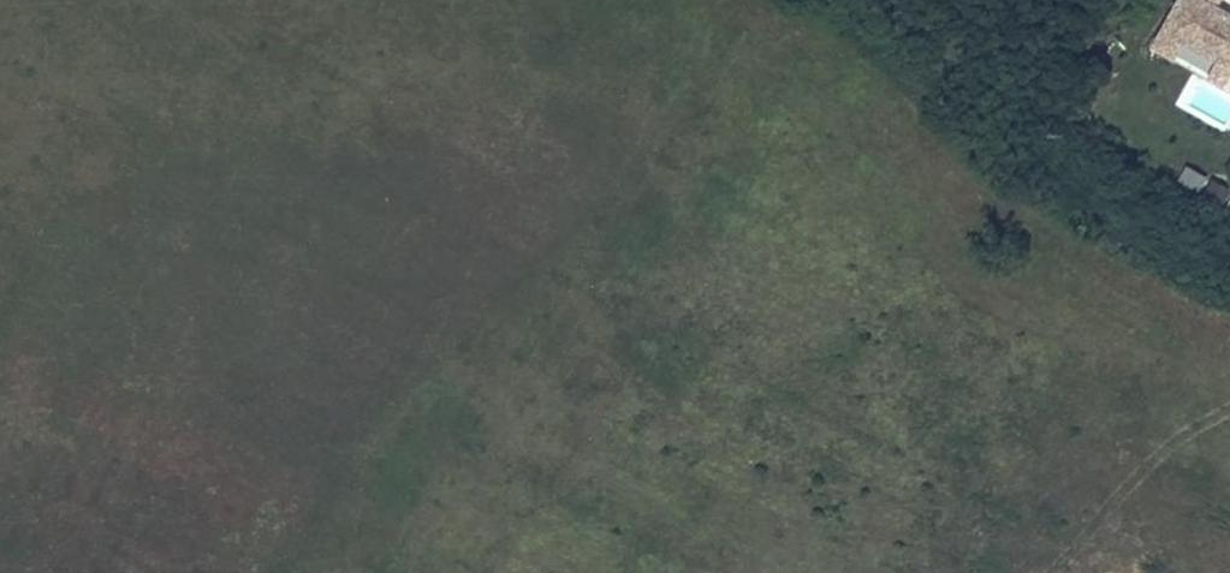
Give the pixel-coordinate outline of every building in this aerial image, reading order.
[(1218,4),(1220,0),(1175,0),(1149,46),(1229,91),(1229,11),(1218,4)]
